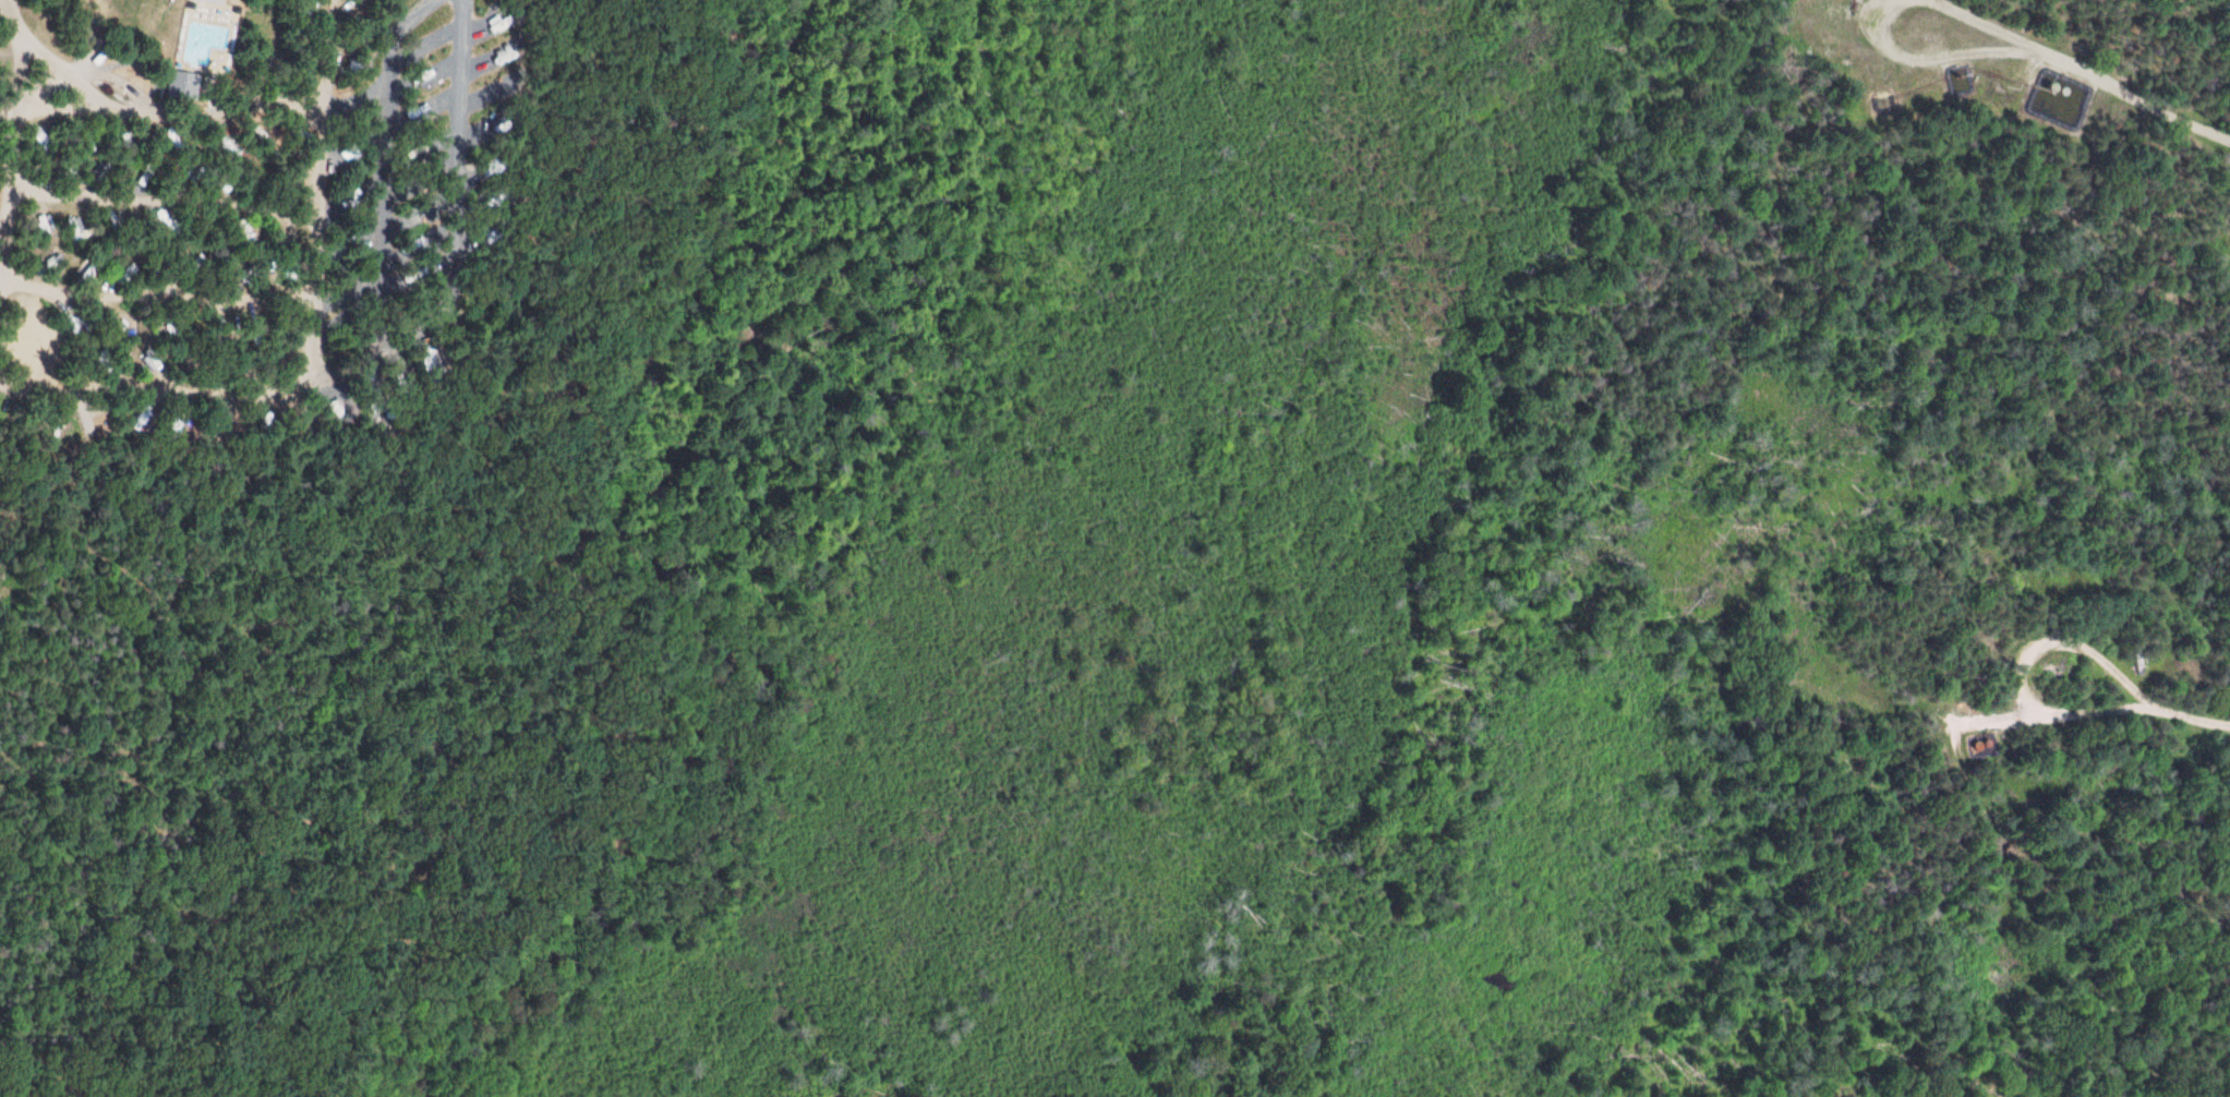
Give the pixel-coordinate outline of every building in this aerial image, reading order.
[(129,329),(121,314),(112,319),(120,334),(129,329)]
